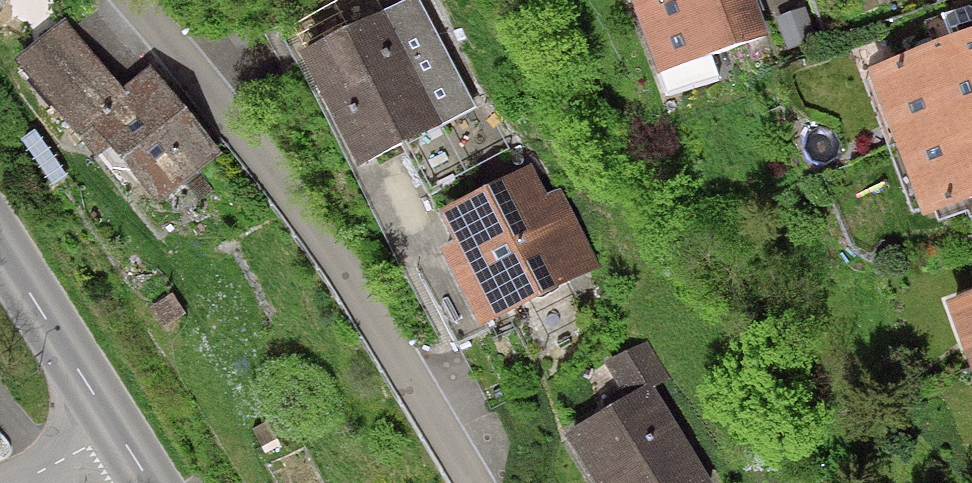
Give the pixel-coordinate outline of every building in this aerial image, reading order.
[(632,15),(674,0),(626,0),(632,15)] [(632,16),(656,86),(767,47),(751,0),(677,0),(632,16)] [(863,75),(891,148),(971,118),(971,9),(966,8),(940,18),(949,43),(863,75)] [(385,15),(289,62),(346,174),(441,127),(385,15)] [(67,25),(16,68),(84,148),(97,137),(159,209),(223,154),(153,72),(127,95),(67,25)] [(891,148),(917,221),(971,200),(971,118),(891,148)] [(530,167),(430,214),(446,248),(435,253),(473,332),(601,271),(562,189),(545,197),(530,167)] [(941,306),(965,373),(971,370),(971,295),(941,306)] [(553,441),(578,482),(710,482),(654,385),(668,377),(648,343),(602,369),(621,402),(553,441)]
